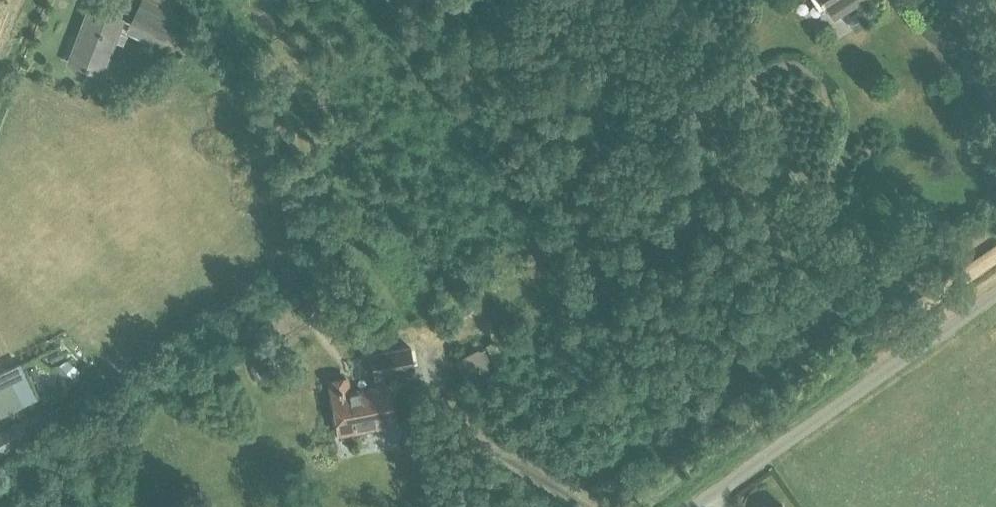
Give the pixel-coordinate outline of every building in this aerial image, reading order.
[(183,15),(175,10),(168,0),(140,0),(127,30),(160,47),(171,25),(177,28),(183,15)] [(830,14),(853,0),(821,0),(830,14)] [(862,2),(849,11),(857,23),(870,15),(862,2)] [(68,63),(98,75),(121,17),(87,3),(73,37),(78,39),(68,63)] [(496,337),(486,343),(498,363),(507,358),(496,337)] [(468,377),(494,365),(484,343),(458,355),(468,377)] [(410,344),(370,351),(376,383),(348,388),(346,376),(329,379),(338,432),(393,422),(385,382),(383,374),(414,368),(410,344)] [(16,391),(5,367),(0,370),(0,398),(16,391)] [(0,432),(0,447),(4,453),(30,437),(20,420),(0,432)]
